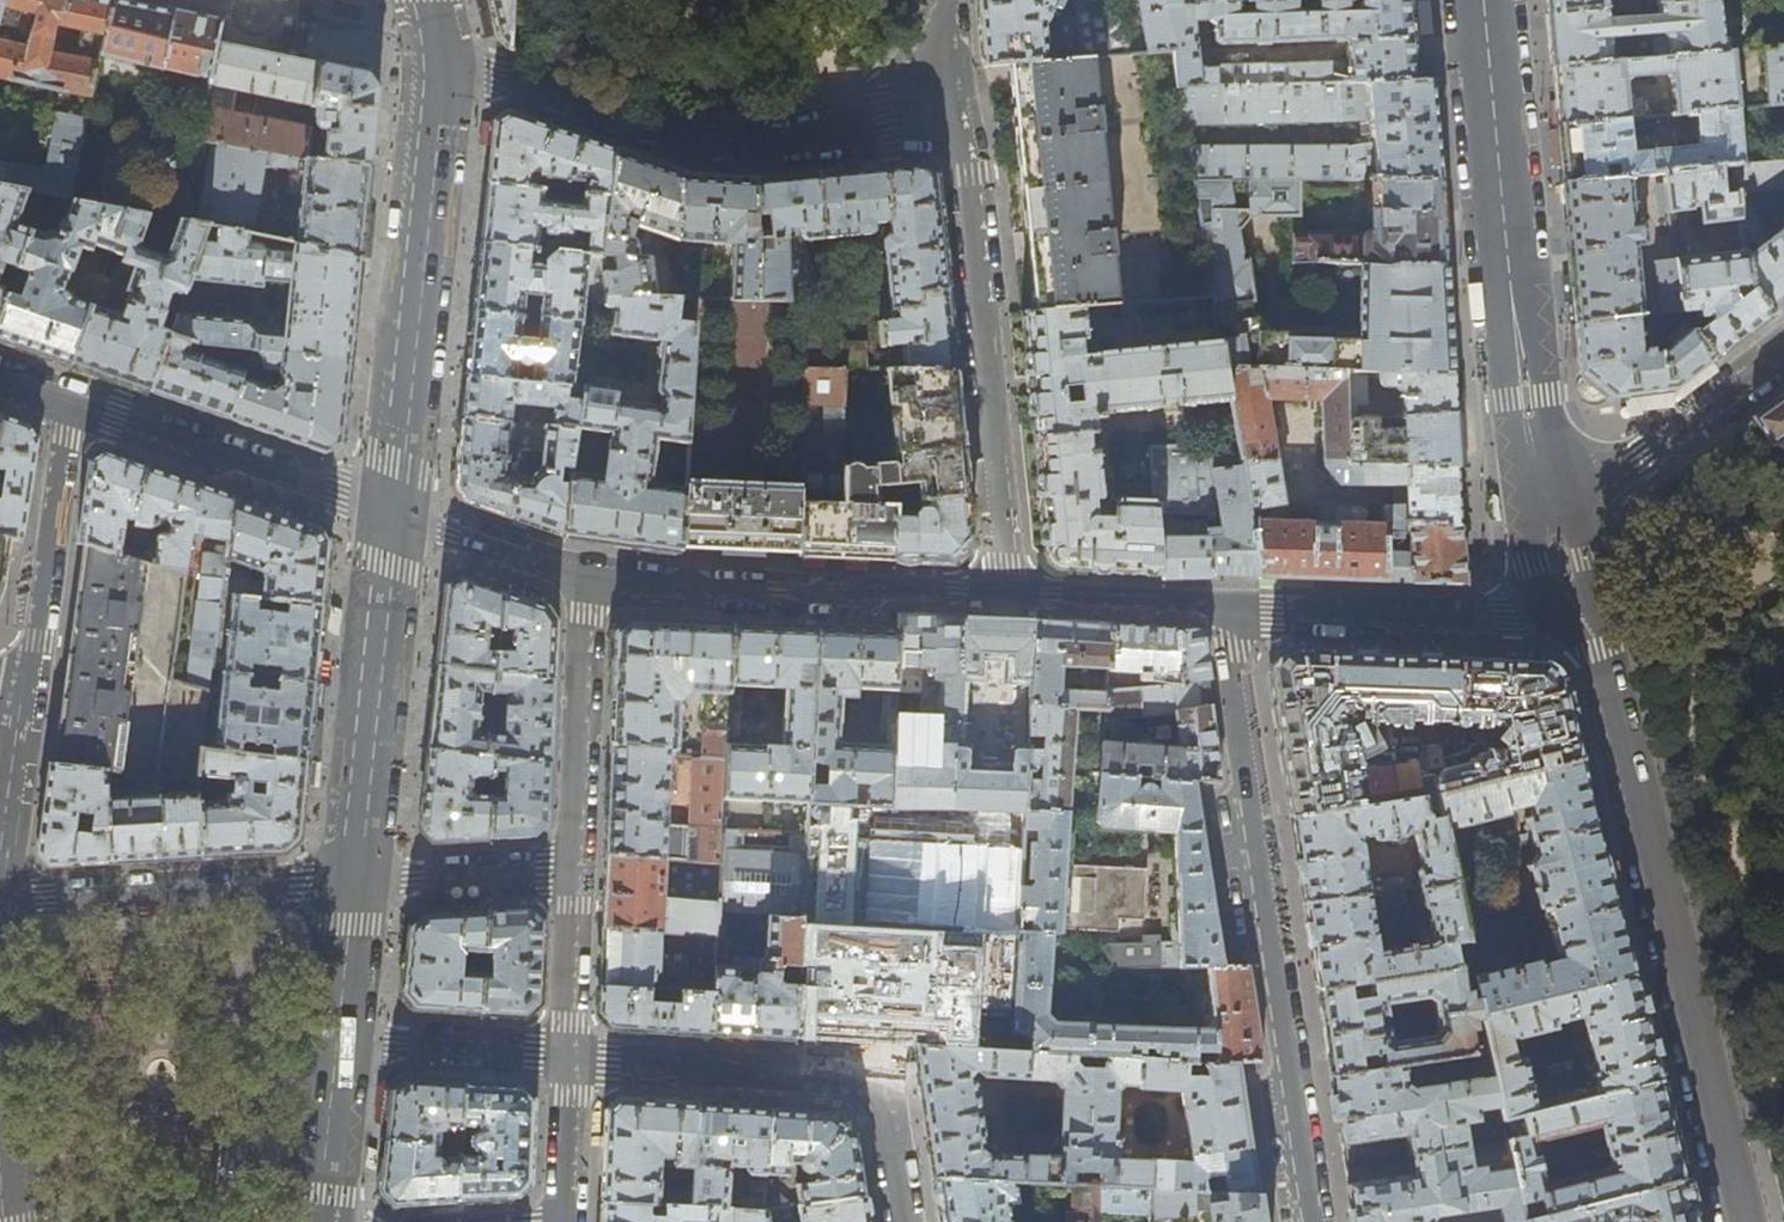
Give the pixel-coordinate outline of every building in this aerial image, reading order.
[(0,17),(0,78),(92,97),(102,54),(115,0),(4,0),(0,17)] [(211,78),(218,43),(219,38),(219,37),(222,22),(162,9),(151,7),(120,0),(115,0),(102,54),(211,78)] [(498,37),(509,50),(511,0),(489,0),(498,37)] [(1118,0),(978,0),(977,0),(984,66),(1011,64),(1091,59),(1128,56),(1118,0)] [(1215,4),(1166,6),(1165,0),(1118,0),(1128,56),(1174,51),(1179,87),(1416,82),(1412,39),(1411,33),(1408,0),(1330,0),(1226,4),(1215,4)] [(1547,14),(1604,10),(1603,0),(1546,0),(1547,14)] [(1547,14),(1549,39),(1552,67),(1621,62),(1651,59),(1667,57),(1668,57),(1721,52),(1715,0),(1689,0),(1657,4),(1656,4),(1657,17),(1624,20),(1623,8),(1621,9),(1604,10),(1547,14)] [(1604,10),(1621,9),(1620,2),(1614,2),(1614,0),(1603,0),(1604,10)] [(311,106),(320,64),(274,55),(265,53),(218,43),(211,78),(200,141),(210,142),(305,160),(306,160),(309,130),(230,114),(233,90),(311,106)] [(1762,48),(1767,107),(1783,105),(1783,46),(1762,48)] [(1721,52),(1668,57),(1669,74),(1674,115),(1694,113),(1736,110),(1730,52),(1721,52)] [(1651,59),(1621,62),(1622,79),(1669,74),(1668,57),(1667,57),(1651,59)] [(1096,109),(1091,59),(1011,64),(1020,161),(1031,271),(1035,313),(1084,309),(1115,307),(1110,258),(1117,257),(1114,230),(1107,231),(1098,137),(1105,136),(1103,109),(1096,109)] [(1621,62),(1552,67),(1554,93),(1557,126),(1627,120),(1644,118),(1642,99),(1630,100),(1629,94),(1624,94),(1622,79),(1621,62)] [(320,153),(319,161),(369,166),(373,128),(378,89),(366,74),(336,68),(332,67),(320,64),(311,106),(310,117),(316,117),(316,120),(316,123),(318,126),(320,128),(324,130),(328,130),(326,153),(320,153)] [(1416,82),(1179,87),(1187,125),(1370,120),(1373,139),(1364,137),(1364,143),(1348,146),(1190,148),(1193,180),(1300,180),(1345,179),(1352,179),(1372,179),(1442,179),(1436,121),(1432,81),(1416,82)] [(1696,147),(1646,152),(1647,176),(1664,174),(1732,168),(1742,168),(1736,110),(1694,113),(1696,147)] [(11,164),(5,188),(29,192),(32,193),(43,195),(72,200),(77,180),(88,118),(58,112),(49,165),(40,171),(11,164)] [(577,194),(610,197),(616,149),(564,131),(558,130),(509,113),(494,123),(491,154),(488,184),(554,191),(555,179),(579,181),(577,194)] [(1627,120),(1557,126),(1560,148),(1563,183),(1603,179),(1602,168),(1615,166),(1616,178),(1628,177),(1647,176),(1646,152),(1630,154),(1627,120)] [(194,224),(206,227),(360,259),(364,213),(369,166),(319,161),(306,160),(305,160),(210,142),(194,224)] [(615,274),(604,274),(606,294),(605,296),(656,298),(650,249),(655,235),(677,243),(680,171),(647,160),(616,149),(610,197),(602,256),(602,258),(613,258),(615,274)] [(885,167),(890,223),(889,224),(890,238),(886,237),(883,242),(890,312),(919,310),(918,295),(946,290),(939,220),(936,180),(935,175),(921,163),(907,165),(893,166),(885,167)] [(1732,168),(1735,195),(1741,194),(1783,189),(1783,164),(1742,168),(1732,168)] [(874,225),(890,223),(885,167),(850,170),(817,173),(826,239),(870,236),(874,231),(874,225)] [(1732,168),(1664,174),(1665,185),(1668,213),(1668,215),(1689,213),(1689,210),(1698,210),(1701,227),(1738,222),(1735,195),(1732,168)] [(758,217),(758,216),(755,179),(716,176),(700,176),(691,175),(680,171),(677,243),(732,247),(730,300),(761,301),(759,232),(759,231),(744,232),(744,217),(758,217)] [(826,239),(817,173),(785,176),(755,179),(758,216),(768,216),(770,232),(759,232),(761,301),(806,302),(810,301),(808,253),(801,248),(806,241),(826,239)] [(1603,179),(1563,183),(1569,250),(1571,276),(1574,304),(1576,323),(1636,317),(1640,316),(1634,248),(1644,247),(1642,224),(1632,224),(1628,177),(1616,178),(1603,179)] [(1442,179),(1372,179),(1371,233),(1366,235),(1364,233),(1293,234),(1293,264),(1337,264),(1446,265),(1444,216),(1442,179)] [(1449,309),(1446,265),(1337,264),(1337,277),(1352,278),(1349,325),(1289,323),(1288,327),(1262,328),(1254,322),(1249,298),(1252,296),(1245,256),(1242,256),(1237,222),(1231,215),(1240,206),(1246,212),(1300,212),(1300,180),(1193,180),(1207,262),(1209,264),(1220,340),(1223,369),(1327,370),(1344,370),(1453,372),(1449,309)] [(602,256),(610,197),(577,194),(554,191),(488,184),(484,218),(481,244),(536,249),(538,228),(545,229),(545,234),(546,235),(552,236),(551,251),(602,256)] [(1665,185),(1654,186),(1656,214),(1668,213),(1665,185)] [(0,187),(0,318),(9,293),(18,269),(31,231),(18,226),(29,192),(5,188),(0,187)] [(43,195),(32,193),(30,199),(41,203),(43,195)] [(1741,194),(1735,195),(1738,222),(1741,251),(1742,261),(1763,246),(1747,208),(1743,205),(1741,194)] [(31,231),(18,269),(31,274),(22,299),(9,293),(0,318),(0,340),(30,350),(72,364),(93,307),(75,300),(74,296),(72,293),(69,291),(65,290),(72,273),(73,273),(82,249),(93,253),(96,246),(112,253),(127,210),(75,201),(63,236),(52,232),(49,232),(48,236),(31,231)] [(150,392),(169,336),(169,334),(159,330),(166,312),(167,313),(171,310),(175,298),(181,300),(206,227),(194,224),(181,221),(168,256),(161,254),(162,249),(160,244),(153,242),(148,244),(147,249),(139,246),(150,214),(127,210),(112,253),(124,257),(121,264),(134,269),(126,293),(130,295),(122,317),(102,310),(106,299),(97,295),(93,307),(72,364),(111,378),(150,392)] [(229,420),(276,436),(325,453),(340,443),(344,403),(354,312),(359,272),(360,259),(206,227),(181,300),(169,334),(169,336),(188,342),(193,343),(226,346),(252,349),(252,351),(229,420)] [(1742,261),(1745,284),(1770,317),(1783,306),(1783,229),(1763,246),(1742,261)] [(478,278),(474,310),(580,322),(587,323),(591,324),(593,304),(603,305),(605,296),(606,294),(604,274),(602,258),(602,256),(551,251),(536,249),(481,244),(478,278)] [(1636,317),(1576,323),(1577,336),(1579,360),(1580,368),(1581,373),(1582,374),(1578,379),(1576,383),(1575,388),(1576,392),(1577,397),(1581,401),(1584,404),(1589,406),(1597,406),(1601,405),(1606,401),(1610,396),(1610,398),(1619,397),(1626,396),(1673,391),(1742,338),(1770,317),(1745,284),(1742,261),(1741,251),(1673,262),(1681,312),(1708,308),(1709,320),(1691,335),(1688,332),(1686,323),(1671,337),(1675,342),(1660,355),(1639,356),(1636,317)] [(1673,262),(1653,263),(1658,314),(1678,312),(1681,312),(1673,262)] [(1571,276),(1563,276),(1567,304),(1574,304),(1571,276)] [(950,329),(946,290),(918,295),(919,310),(890,312),(891,323),(880,324),(882,349),(902,348),(904,363),(895,364),(894,358),(883,359),(884,371),(955,371),(950,329)] [(571,472),(565,537),(623,544),(632,546),(681,552),(681,547),(683,487),(650,483),(651,476),(657,476),(657,466),(661,467),(662,454),(654,453),(656,438),(687,442),(694,323),(677,322),(678,299),(656,298),(605,296),(603,305),(603,307),(612,307),(610,334),(661,341),(655,389),(658,396),(658,404),(614,399),(616,390),(583,385),(583,389),(577,428),(577,431),(571,472)] [(1179,406),(1229,402),(1223,369),(1220,340),(1096,353),(1096,355),(1083,356),(1082,341),(1087,340),(1084,309),(1035,313),(1021,313),(1025,358),(1029,395),(1034,441),(1042,525),(1047,560),(1049,563),(1053,566),(1058,568),(1121,571),(1160,574),(1154,498),(1116,497),(1116,501),(1110,506),(1109,517),(1092,516),(1092,501),(1097,501),(1100,497),(1099,491),(1096,450),(1082,451),(1080,435),(1094,433),(1093,420),(1097,420),(1097,417),(1100,417),(1100,414),(1158,409),(1158,411),(1179,409),(1179,406)] [(470,348),(467,376),(572,387),(574,370),(581,371),(579,388),(583,389),(583,385),(591,324),(587,323),(582,361),(576,360),(580,322),(474,310),(470,348)] [(1658,314),(1645,316),(1645,321),(1678,317),(1678,312),(1658,314)] [(169,336),(150,392),(175,401),(229,420),(252,351),(252,349),(226,346),(219,365),(206,360),(208,355),(202,353),(201,354),(199,358),(184,352),(188,342),(169,336)] [(846,370),(865,371),(864,345),(802,343),(801,369),(804,369),(846,369),(846,370)] [(842,559),(893,561),(895,507),(895,505),(878,504),(843,503),(844,466),(844,460),(846,370),(846,369),(804,369),(801,486),(799,552),(799,557),(842,559)] [(1229,402),(1236,442),(1259,577),(1324,580),(1386,582),(1388,550),(1386,538),(1411,536),(1410,522),(1461,527),(1459,496),(1458,467),(1348,464),(1346,419),(1344,379),(1327,379),(1327,370),(1223,369),(1229,402)] [(959,413),(955,371),(884,371),(865,371),(846,370),(844,460),(896,455),(962,448),(959,413)] [(1454,394),(1453,372),(1344,370),(1344,379),(1346,419),(1373,418),(1373,412),(1367,412),(1365,378),(1372,378),(1372,383),(1379,383),(1382,386),(1384,388),(1386,389),(1392,389),(1395,388),(1401,394),(1402,417),(1404,417),(1455,413),(1454,394)] [(465,397),(463,418),(508,423),(510,404),(553,409),(551,428),(577,431),(577,428),(583,389),(579,388),(572,387),(467,376),(465,397)] [(1752,417),(1754,420),(1771,446),(1783,437),(1783,395),(1752,417)] [(1455,413),(1404,417),(1404,428),(1378,429),(1378,418),(1373,418),(1346,419),(1348,464),(1458,467),(1457,451),(1456,440),(1455,417),(1455,413)] [(0,473),(0,476),(4,477),(1,499),(0,499),(0,534),(12,537),(22,540),(31,484),(36,452),(38,441),(33,432),(28,425),(1,416),(0,417),(0,421),(0,473)] [(480,507),(511,518),(516,471),(519,450),(522,425),(508,423),(463,418),(460,452),(456,487),(466,502),(480,507)] [(516,471),(511,518),(531,525),(565,537),(571,472),(577,431),(551,428),(522,425),(519,450),(542,453),(540,470),(538,470),(536,471),(533,473),(531,476),(531,479),(523,478),(524,472),(516,471)] [(1259,577),(1236,442),(1149,449),(1154,498),(1160,574),(1162,579),(1172,579),(1202,579),(1213,579),(1213,575),(1243,576),(1259,577)] [(920,501),(967,496),(964,471),(962,448),(896,455),(896,462),(863,466),(858,464),(852,464),(847,466),(844,466),(843,503),(878,504),(878,487),(909,483),(908,485),(913,489),(918,488),(920,501)] [(123,519),(134,521),(148,467),(126,459),(103,451),(87,461),(82,503),(77,543),(83,545),(128,559),(130,550),(118,549),(123,519)] [(191,534),(198,484),(167,474),(148,467),(134,521),(130,550),(128,559),(138,562),(141,541),(144,541),(146,529),(148,530),(166,522),(168,527),(166,537),(161,535),(156,537),(152,567),(183,577),(191,534)] [(785,551),(799,552),(801,486),(684,479),(683,487),(681,547),(717,548),(723,549),(723,554),(761,555),(761,550),(785,551)] [(226,542),(234,497),(216,491),(198,484),(191,534),(216,539),(214,557),(202,555),(186,685),(208,691),(210,673),(213,644),(215,635),(220,595),(226,542)] [(970,530),(967,496),(920,501),(920,509),(915,514),(904,514),(904,508),(895,507),(893,561),(952,564),(972,542),(970,530)] [(320,527),(279,513),(234,497),(226,542),(220,595),(232,596),(323,605),(327,574),(327,569),(330,541),(320,527)] [(1388,550),(1386,582),(1398,583),(1464,585),(1463,562),(1461,527),(1410,522),(1411,536),(1386,538),(1388,550)] [(2,597),(4,592),(6,584),(9,557),(12,537),(0,534),(0,600),(2,597)] [(120,773),(147,565),(138,562),(128,559),(83,545),(79,577),(69,651),(60,713),(53,764),(108,771),(120,773)] [(497,674),(498,653),(484,652),(488,627),(501,629),(503,591),(465,577),(461,576),(445,586),(440,634),(437,666),(497,674)] [(1771,596),(1769,601),(1768,604),(1768,608),(1770,612),(1762,617),(1767,632),(1783,623),(1783,590),(1780,591),(1775,593),(1771,596)] [(497,674),(554,679),(556,637),(557,620),(547,606),(513,594),(503,591),(501,629),(498,653),(497,674)] [(319,646),(323,605),(232,596),(228,637),(215,635),(213,644),(227,645),(223,674),(315,683),(319,646)] [(899,614),(898,633),(894,720),(920,721),(921,682),(940,683),(939,722),(958,723),(959,723),(961,674),(965,618),(928,616),(899,614)] [(965,618),(961,674),(973,675),(976,675),(978,674),(979,673),(980,671),(980,668),(981,654),(1016,655),(1015,673),(1016,675),(1018,677),(1020,678),(1022,679),(1033,679),(1037,621),(1000,619),(965,618)] [(687,757),(692,757),(724,759),(725,746),(726,736),(727,715),(727,705),(732,626),(701,624),(629,621),(616,634),(614,677),(611,743),(677,747),(679,699),(687,693),(705,694),(704,719),(702,720),(701,751),(688,750),(687,757)] [(1068,623),(1037,621),(1033,679),(1029,746),(1026,810),(1069,813),(1075,712),(1105,713),(1106,694),(1060,691),(1061,667),(1107,670),(1111,625),(1068,623)] [(1106,693),(1141,689),(1142,674),(1154,675),(1156,675),(1158,675),(1160,674),(1161,674),(1161,672),(1161,671),(1161,670),(1162,670),(1164,687),(1209,683),(1205,654),(1202,632),(1199,630),(1152,627),(1111,625),(1107,670),(1106,693)] [(732,626),(727,705),(739,706),(740,687),(785,689),(782,749),(725,746),(724,759),(722,799),(808,803),(817,629),(768,627),(732,626)] [(859,631),(817,629),(808,803),(851,805),(852,784),(868,785),(867,806),(890,807),(893,751),(887,751),(887,746),(839,744),(843,689),(883,690),(881,735),(888,734),(888,720),(894,720),(898,633),(859,631)] [(1456,740),(1457,722),(1459,657),(1390,654),(1289,650),(1269,672),(1279,733),(1291,817),(1358,808),(1348,739),(1344,737),(1343,724),(1349,721),(1383,722),(1384,724),(1383,740),(1403,741),(1404,732),(1408,732),(1408,720),(1415,721),(1415,738),(1456,740)] [(1408,784),(1409,800),(1437,796),(1436,795),(1581,760),(1569,714),(1560,678),(1540,661),(1503,660),(1459,657),(1457,722),(1503,724),(1510,730),(1502,733),(1505,743),(1503,750),(1499,750),(1496,747),(1478,752),(1474,760),(1445,767),(1434,777),(1434,780),(1408,784)] [(493,707),(497,674),(437,666),(433,708),(428,750),(489,757),(492,723),(485,729),(485,735),(477,734),(481,693),(489,693),(488,700),(493,707)] [(200,749),(307,760),(311,719),(315,683),(223,674),(210,673),(208,691),(200,749)] [(554,679),(497,674),(493,707),(493,709),(502,700),(502,695),(509,696),(504,737),(498,737),(498,730),(492,723),(489,757),(495,758),(550,764),(552,721),(554,679)] [(200,749),(208,691),(186,685),(169,680),(157,778),(161,778),(185,781),(196,782),(197,776),(200,749)] [(1106,694),(1105,713),(1105,721),(1176,714),(1181,749),(1104,744),(1102,775),(1137,778),(1161,779),(1196,781),(1222,783),(1215,729),(1209,683),(1164,687),(1141,689),(1106,693),(1106,694)] [(737,715),(727,715),(726,736),(736,736),(737,715)] [(806,835),(794,1039),(860,1043),(914,1046),(913,1045),(1011,1050),(1012,1033),(1015,989),(1021,887),(1024,836),(1026,810),(1029,746),(1017,746),(1014,747),(1012,749),(1012,751),(1011,769),(971,768),(972,752),(971,749),(970,747),(969,746),(967,745),(956,745),(958,723),(939,722),(920,721),(894,720),(888,720),(888,734),(887,746),(887,751),(893,751),(890,807),(867,806),(851,805),(808,803),(806,835)] [(1113,728),(1105,727),(1104,737),(1113,738),(1113,728)] [(605,854),(719,864),(721,830),(722,799),(724,759),(692,757),(688,828),(664,826),(668,757),(678,758),(678,747),(677,747),(611,743),(608,796),(608,798),(605,854)] [(307,760),(200,749),(197,776),(242,781),(241,792),(233,792),(230,793),(229,794),(227,796),(226,798),(226,801),(197,803),(200,856),(241,854),(286,851),(299,839),(303,801),(307,760)] [(420,829),(432,842),(454,841),(489,839),(492,795),(494,770),(495,758),(489,757),(428,750),(424,789),(420,829)] [(549,793),(550,764),(495,758),(494,770),(505,771),(503,795),(492,795),(489,839),(513,838),(535,836),(547,824),(549,793)] [(1477,999),(1480,1013),(1634,974),(1615,896),(1611,881),(1590,795),(1581,760),(1436,795),(1437,796),(1451,869),(1459,868),(1457,856),(1463,855),(1457,829),(1509,817),(1510,809),(1529,804),(1531,815),(1526,816),(1535,855),(1529,866),(1525,867),(1526,871),(1530,869),(1535,889),(1531,890),(1536,911),(1543,909),(1558,962),(1540,967),(1539,964),(1535,961),(1473,977),(1477,999)] [(109,798),(108,771),(53,764),(48,763),(42,811),(37,845),(36,852),(48,865),(71,864),(74,863),(83,863),(111,861),(109,798)] [(1379,772),(1385,804),(1409,800),(1408,784),(1407,768),(1379,772)] [(197,803),(196,782),(185,781),(186,794),(161,795),(161,778),(157,778),(128,774),(129,793),(125,793),(122,794),(122,798),(109,798),(111,861),(157,859),(200,856),(197,803)] [(1137,778),(1102,775),(1101,775),(1098,810),(1098,816),(1097,822),(1103,827),(1175,832),(1178,886),(1171,886),(1171,897),(1179,897),(1180,911),(1176,911),(1172,916),(1173,943),(1160,943),(1160,934),(1142,935),(1142,942),(1105,943),(1114,969),(1209,967),(1224,967),(1216,917),(1201,814),(1196,781),(1161,779),(1160,792),(1155,792),(1155,790),(1154,788),(1153,787),(1152,786),(1150,785),(1148,784),(1145,784),(1144,785),(1142,786),(1141,787),(1140,789),(1140,791),(1137,790),(1137,778)] [(1298,859),(1304,903),(1371,894),(1363,839),(1377,836),(1377,840),(1378,841),(1380,841),(1383,841),(1403,837),(1405,836),(1406,835),(1406,832),(1413,833),(1421,870),(1417,872),(1420,886),(1454,881),(1451,869),(1437,796),(1409,800),(1385,804),(1358,808),(1291,817),(1298,859)] [(1021,887),(1015,989),(1050,991),(1054,933),(1062,933),(1062,926),(1120,930),(1120,917),(1144,918),(1141,868),(1073,865),(1075,831),(1068,830),(1069,813),(1026,810),(1024,836),(1030,837),(1031,830),(1038,830),(1037,845),(1031,844),(1029,879),(1034,879),(1034,888),(1021,887)] [(754,1036),(794,1039),(806,835),(721,830),(719,864),(716,910),(770,914),(768,954),(760,962),(761,956),(731,955),(731,966),(713,965),(711,992),(712,1034),(754,1036)] [(607,928),(605,987),(648,989),(678,991),(711,992),(713,965),(716,910),(719,864),(605,854),(604,888),(602,928),(607,928)] [(1382,877),(1385,892),(1385,891),(1406,888),(1404,874),(1382,877)] [(1310,942),(1317,989),(1459,968),(1471,966),(1466,941),(1461,917),(1454,881),(1420,886),(1423,906),(1429,907),(1435,941),(1379,949),(1371,894),(1304,903),(1310,942)] [(1406,888),(1385,891),(1387,905),(1409,901),(1407,888),(1406,888)] [(421,915),(441,913),(441,908),(415,909),(401,923),(399,941),(408,941),(409,927),(421,915)] [(484,978),(480,1013),(503,1014),(526,1016),(539,1004),(541,959),(543,921),(530,908),(504,910),(487,911),(485,956),(491,956),(491,978),(484,978)] [(409,927),(408,941),(406,956),(406,959),(402,995),(414,1009),(436,1010),(480,1013),(484,978),(461,977),(462,966),(473,967),(474,955),(485,956),(487,911),(445,913),(441,913),(421,915),(409,927)] [(1474,914),(1461,917),(1466,941),(1479,938),(1474,914)] [(1224,967),(1209,967),(1211,1023),(1206,1028),(1056,1021),(1049,1012),(1050,991),(1015,989),(1012,1033),(1024,1033),(1024,1036),(1025,1037),(1027,1038),(1028,1039),(1030,1038),(1029,1051),(1055,1053),(1068,1053),(1079,1054),(1106,1055),(1142,1057),(1188,1060),(1206,1061),(1238,1063),(1262,1061),(1254,1004),(1248,967),(1224,967)] [(1477,999),(1471,999),(1469,991),(1462,992),(1459,968),(1317,989),(1324,1030),(1331,1075),(1366,1070),(1364,1055),(1379,1052),(1381,1067),(1404,1064),(1468,1054),(1471,1054),(1468,1029),(1474,1028),(1473,1019),(1481,1018),(1480,1013),(1477,999)] [(1554,1093),(1556,1103),(1661,1080),(1656,1063),(1647,1025),(1634,974),(1480,1013),(1481,1018),(1487,1051),(1498,1109),(1500,1117),(1516,1113),(1533,1109),(1519,1048),(1509,1051),(1507,1040),(1553,1029),(1552,1024),(1579,1018),(1583,1033),(1575,1035),(1577,1046),(1586,1044),(1592,1073),(1588,1074),(1590,1085),(1554,1093)] [(654,1030),(712,1034),(711,992),(678,991),(677,1003),(654,1002),(654,996),(647,996),(648,989),(605,987),(599,987),(598,1014),(610,1027),(654,1030)] [(1011,1050),(913,1045),(914,1046),(922,1104),(927,1136),(933,1178),(1012,1180),(1074,1184),(1102,1185),(1149,1188),(1151,1159),(1120,1157),(1121,1139),(1115,1139),(1117,1092),(1125,1085),(1139,1085),(1142,1057),(1106,1055),(1105,1069),(1082,1068),(1078,1062),(1079,1054),(1068,1053),(1067,1065),(1054,1065),(1055,1053),(1029,1051),(1011,1050)] [(1406,1135),(1409,1156),(1467,1147),(1464,1126),(1478,1124),(1476,1112),(1498,1109),(1487,1051),(1471,1054),(1468,1054),(1473,1082),(1414,1091),(1407,1084),(1404,1064),(1381,1067),(1366,1070),(1331,1075),(1334,1095),(1338,1121),(1341,1144),(1406,1135)] [(1151,1159),(1149,1188),(1208,1191),(1206,1178),(1211,1174),(1213,1175),(1215,1176),(1217,1177),(1219,1176),(1221,1175),(1224,1173),(1227,1192),(1258,1193),(1247,1118),(1238,1063),(1206,1061),(1208,1077),(1207,1076),(1205,1075),(1202,1074),(1199,1074),(1197,1075),(1195,1076),(1195,1069),(1189,1070),(1188,1060),(1142,1057),(1139,1085),(1140,1088),(1182,1090),(1193,1163),(1151,1159)] [(386,1140),(461,1146),(462,1124),(464,1084),(462,1084),(432,1082),(405,1080),(390,1093),(389,1108),(388,1121),(386,1140)] [(1521,1133),(1504,1138),(1511,1170),(1523,1207),(1542,1204),(1546,1220),(1687,1187),(1673,1127),(1661,1080),(1556,1103),(1533,1109),(1516,1113),(1521,1133)] [(478,1155),(461,1154),(457,1199),(491,1198),(518,1197),(531,1184),(533,1141),(535,1101),(523,1087),(499,1086),(464,1084),(462,1124),(479,1125),(479,1131),(472,1136),(472,1145),(478,1151),(478,1155)] [(676,1167),(695,1168),(698,1104),(661,1102),(635,1100),(619,1099),(606,1111),(604,1151),(602,1201),(692,1203),(693,1193),(664,1192),(664,1197),(659,1196),(660,1182),(659,1182),(660,1158),(676,1159),(676,1167)] [(743,1197),(743,1208),(764,1209),(766,1183),(766,1174),(770,1109),(734,1106),(698,1104),(695,1168),(693,1193),(692,1203),(728,1206),(730,1173),(726,1167),(720,1167),(720,1157),(731,1158),(736,1165),(748,1166),(747,1168),(753,1174),(751,1197),(743,1197)] [(833,1113),(770,1109),(766,1174),(787,1175),(788,1163),(790,1163),(798,1163),(798,1165),(800,1167),(801,1169),(803,1170),(806,1172),(808,1172),(809,1182),(797,1184),(800,1204),(864,1196),(857,1151),(855,1133),(833,1113)] [(461,1154),(461,1146),(386,1140),(384,1164),(381,1191),(394,1204),(420,1202),(457,1199),(461,1154)] [(1353,1221),(1429,1221),(1435,1217),(1496,1208),(1498,1221),(1525,1221),(1523,1207),(1511,1170),(1484,1174),(1483,1167),(1470,1169),(1467,1147),(1409,1156),(1412,1177),(1347,1185),(1352,1216),(1353,1221)] [(1006,1202),(1016,1201),(1012,1180),(933,1178),(940,1221),(1009,1221),(1006,1202)] [(790,1206),(766,1183),(764,1209),(790,1206)] [(1069,1221),(1101,1221),(1102,1185),(1074,1184),(1075,1212),(1069,1212),(1069,1221)] [(1258,1193),(1227,1192),(1208,1191),(1149,1188),(1102,1185),(1101,1221),(1262,1221),(1258,1193)] [(1687,1187),(1546,1220),(1540,1221),(1607,1221),(1608,1220),(1620,1217),(1629,1221),(1696,1221),(1687,1187)] [(864,1196),(800,1204),(799,1205),(801,1221),(799,1221),(868,1221),(864,1196)] [(728,1206),(692,1203),(602,1201),(601,1221),(735,1221),(734,1207),(728,1206)] [(790,1206),(764,1209),(743,1208),(734,1207),(735,1221),(768,1221),(792,1217),(790,1206)]
